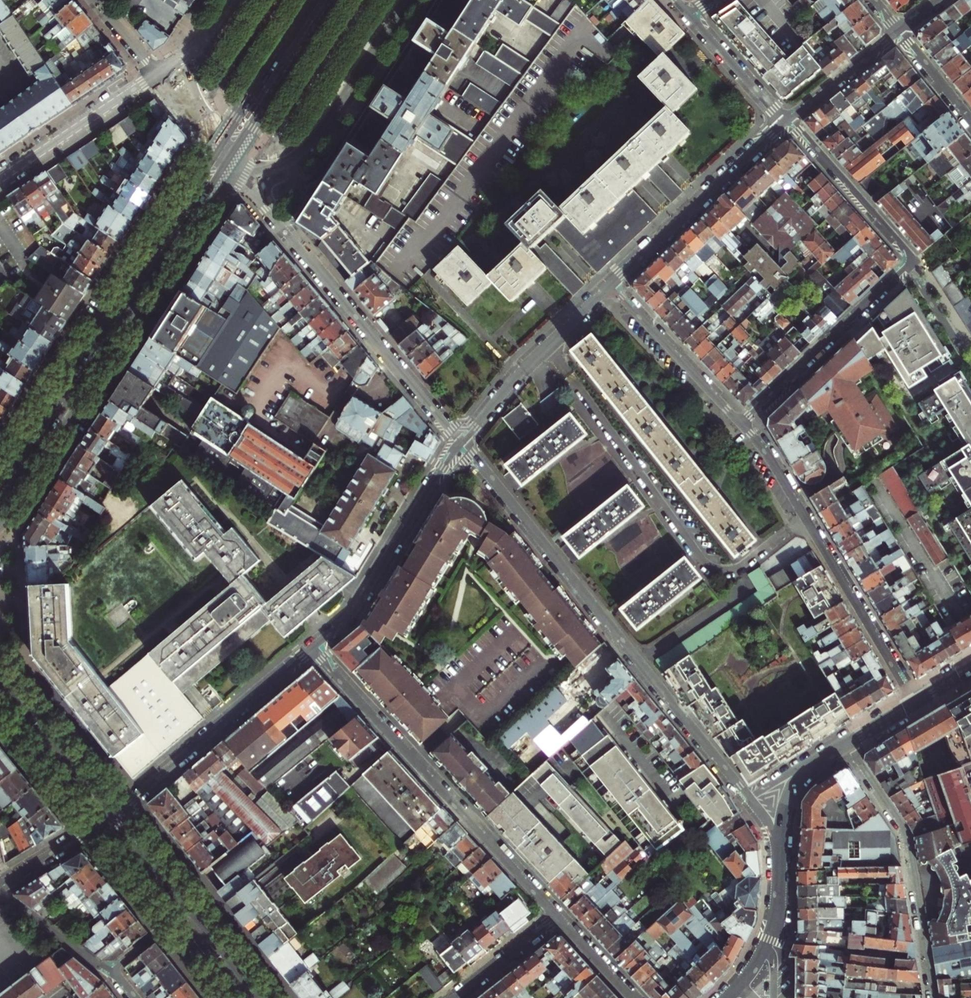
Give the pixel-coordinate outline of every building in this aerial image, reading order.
[(37,130),(73,106),(46,65),(4,1),(4,0),(0,0),(0,13),(8,25),(2,29),(34,80),(39,77),(42,82),(0,114),(0,155),(37,130)] [(45,0),(29,0),(26,2),(33,10),(42,3),(45,0)] [(75,2),(73,0),(61,0),(48,11),(51,15),(41,24),(44,27),(50,23),(75,2)] [(61,0),(45,0),(42,3),(48,11),(61,0)] [(120,5),(132,13),(141,0),(123,0),(120,5)] [(196,0),(168,0),(166,2),(185,16),(196,0)] [(627,21),(625,23),(659,59),(638,79),(666,108),(559,209),(542,192),(506,227),(523,245),(488,278),(459,248),(434,271),(467,307),(477,298),(492,284),(511,304),(530,286),(547,270),(572,296),(583,286),(546,247),(542,250),(537,245),(549,234),(555,228),(597,272),(608,261),(657,215),(632,188),(639,182),(645,175),(671,202),(683,191),(657,164),(664,157),(691,132),(673,113),(698,89),(684,75),(664,55),(685,35),(668,17),(656,4),(651,0),(648,0),(627,21)] [(474,1),(455,31),(476,45),(485,32),(498,12),(521,27),(526,20),(528,21),(552,37),(562,25),(550,18),(534,7),(523,0),(475,0),(474,1)] [(562,25),(576,5),(571,0),(563,0),(550,18),(562,25)] [(613,10),(625,0),(605,0),(613,10)] [(613,10),(609,14),(611,17),(614,15),(615,16),(619,12),(627,21),(648,0),(625,0),(613,10)] [(808,9),(812,5),(815,3),(814,2),(810,3),(808,0),(800,0),(808,9)] [(859,1),(858,0),(819,0),(817,1),(815,3),(812,5),(828,25),(859,1)] [(896,13),(910,2),(908,0),(886,0),(888,3),(896,13)] [(954,5),(963,16),(970,10),(970,9),(964,0),(960,0),(954,5)] [(847,33),(852,29),(870,15),(864,8),(859,1),(828,25),(823,28),(831,37),(832,35),(831,33),(841,26),(847,33)] [(50,42),(57,35),(84,13),(79,7),(75,2),(50,23),(55,29),(45,36),(50,42)] [(788,58),(737,2),(712,18),(732,40),(764,77),(782,97),(784,99),(822,69),(803,47),(788,58)] [(963,16),(954,5),(919,32),(919,36),(918,39),(924,47),(961,18),(963,16)] [(67,48),(85,32),(94,25),(89,19),(84,13),(57,35),(67,48)] [(852,29),(859,38),(877,24),(873,19),(870,15),(852,29)] [(593,17),(590,20),(595,26),(599,23),(593,17)] [(961,18),(924,47),(930,54),(933,58),(960,37),(955,31),(962,26),(963,27),(966,25),(961,18)] [(166,45),(170,38),(146,21),(138,32),(155,52),(166,45)] [(429,22),(416,42),(435,55),(438,56),(435,60),(427,74),(448,88),(469,55),(478,61),(476,63),(515,88),(524,76),(495,57),(476,45),(455,31),(451,36),(429,22)] [(855,38),(851,40),(860,52),(881,35),(881,32),(882,30),(877,24),(859,38),(857,40),(855,38)] [(125,71),(126,64),(114,50),(94,25),(85,32),(91,40),(95,38),(104,50),(100,52),(118,76),(125,71)] [(831,45),(824,51),(838,69),(844,65),(849,60),(835,42),(831,37),(823,28),(820,31),(831,45)] [(970,46),(970,28),(967,32),(970,36),(964,41),(961,37),(960,37),(933,58),(938,64),(942,69),(961,54),(970,46)] [(846,33),(835,42),(849,60),(854,57),(860,52),(851,40),(850,39),(852,37),(850,34),(848,36),(846,33)] [(803,47),(822,69),(828,77),(830,76),(834,73),(838,69),(824,51),(820,46),(813,51),(806,42),(802,45),(803,47)] [(503,44),(495,57),(524,76),(533,63),(503,44)] [(862,76),(871,87),(874,85),(883,78),(906,60),(902,55),(897,48),(880,61),(869,70),(862,76)] [(86,54),(106,84),(114,79),(118,76),(100,52),(99,51),(94,55),(91,51),(86,54)] [(409,53),(398,70),(410,78),(421,61),(409,53)] [(75,62),(95,92),(102,87),(106,84),(86,54),(79,59),(76,54),(71,57),(75,62)] [(942,69),(948,77),(953,83),(970,70),(970,60),(968,62),(961,54),(942,69)] [(66,74),(84,99),(89,95),(95,92),(75,62),(67,66),(62,59),(58,61),(66,74)] [(46,65),(73,106),(79,102),(84,99),(66,74),(62,76),(51,60),(46,65)] [(883,89),(885,92),(888,89),(913,69),(910,65),(906,60),(883,78),(888,85),(883,89)] [(913,69),(888,89),(892,95),(903,86),(907,91),(922,79),(917,74),(913,69)] [(953,83),(958,89),(963,96),(970,90),(970,70),(953,83)] [(386,89),(373,109),(395,123),(391,128),(383,141),(405,155),(415,139),(457,166),(475,142),(431,114),(448,88),(427,74),(411,98),(408,102),(386,89)] [(871,109),(876,115),(887,107),(879,97),(871,87),(862,76),(857,80),(851,84),(862,97),(868,93),(877,104),(871,109)] [(922,79),(907,91),(887,107),(876,115),(866,124),(863,126),(877,143),(883,138),(885,118),(906,120),(909,117),(935,96),(929,88),(922,79)] [(470,84),(462,97),(493,117),(502,105),(470,84)] [(846,89),(841,93),(854,109),(861,104),(866,109),(869,106),(862,97),(851,84),(846,89)] [(871,87),(879,97),(882,94),(874,85),(871,87)] [(854,109),(841,93),(836,97),(831,101),(855,132),(863,126),(866,124),(860,116),(854,109)] [(935,96),(909,117),(923,133),(949,113),(945,108),(938,100),(935,96)] [(177,157),(188,139),(164,110),(155,100),(146,106),(157,120),(159,122),(148,137),(150,139),(151,140),(177,157)] [(825,105),(820,109),(831,122),(837,130),(845,140),(848,137),(855,132),(831,101),(825,105)] [(870,108),(860,116),(866,124),(876,115),(871,109),(870,108)] [(831,122),(820,109),(817,112),(813,115),(824,127),(831,122)] [(952,117),(949,113),(923,133),(916,139),(911,143),(927,164),(928,163),(965,134),(960,128),(952,117)] [(118,125),(114,128),(123,141),(142,128),(134,114),(118,125)] [(804,122),(815,134),(824,127),(813,115),(809,118),(804,122)] [(916,139),(903,122),(883,138),(877,143),(863,154),(845,168),(852,176),(859,184),(870,175),(887,162),(877,149),(889,139),(895,146),(902,141),(907,146),(911,143),(916,139)] [(114,128),(107,132),(116,146),(123,141),(114,128)] [(830,152),(845,140),(837,130),(825,140),(822,142),(827,147),(830,152)] [(965,134),(928,163),(936,172),(937,171),(942,178),(945,176),(970,156),(970,141),(965,134)] [(855,145),(848,137),(845,140),(830,152),(835,157),(837,159),(855,145)] [(136,146),(142,151),(168,170),(173,162),(177,157),(151,140),(146,147),(140,143),(137,139),(136,139),(135,139),(132,141),(136,146)] [(94,141),(81,149),(88,160),(101,151),(94,141)] [(350,145),(326,183),(347,197),(357,182),(373,193),(364,208),(383,220),(392,207),(385,203),(384,204),(379,200),(389,185),(387,184),(405,155),(383,141),(373,156),(371,159),(368,157),(350,145)] [(768,155),(793,181),(813,163),(792,141),(788,141),(783,141),(768,155)] [(863,154),(855,145),(837,159),(842,165),(845,168),(863,154)] [(125,158),(134,165),(159,183),(164,176),(168,170),(142,151),(137,159),(136,159),(135,158),(135,157),(124,148),(123,148),(120,151),(122,154),(125,158)] [(81,149),(69,158),(77,171),(90,163),(88,160),(81,149)] [(115,172),(116,173),(151,196),(156,188),(159,183),(134,165),(125,158),(122,154),(116,164),(114,163),(110,158),(107,160),(115,172)] [(798,187),(793,181),(768,155),(765,158),(759,163),(777,183),(784,177),(786,180),(785,180),(792,188),(793,186),(796,189),(798,187)] [(945,176),(957,193),(970,182),(970,156),(945,176)] [(777,183),(759,163),(752,170),(742,180),(759,198),(771,187),(782,198),(787,193),(777,183)] [(46,172),(56,187),(68,179),(59,164),(46,172)] [(921,169),(913,175),(916,180),(924,174),(921,169)] [(55,213),(63,226),(69,220),(64,212),(70,208),(56,187),(46,172),(41,176),(34,180),(55,213)] [(102,181),(116,191),(142,209),(146,203),(151,196),(116,173),(112,180),(105,176),(104,176),(101,180),(102,181)] [(403,214),(409,218),(416,223),(445,183),(432,174),(403,214)] [(811,199),(830,183),(826,179),(822,174),(807,186),(814,193),(812,194),(811,194),(807,196),(811,199)] [(887,196),(870,175),(859,184),(877,204),(887,196)] [(22,189),(40,217),(48,212),(51,216),(55,213),(34,180),(29,184),(22,189)] [(759,198),(742,180),(736,186),(726,195),(744,213),(743,213),(749,220),(749,221),(753,225),(757,221),(764,214),(754,203),(759,198)] [(957,193),(944,203),(938,208),(944,216),(951,211),(950,209),(954,206),(953,205),(970,191),(970,182),(957,193)] [(347,197),(326,183),(318,195),(315,198),(337,212),(347,197)] [(821,207),(838,192),(835,188),(830,183),(811,199),(815,204),(806,212),(810,217),(821,207)] [(900,185),(887,196),(877,204),(878,205),(887,215),(893,222),(900,230),(909,240),(914,247),(919,252),(920,254),(943,235),(938,230),(930,236),(897,198),(898,197),(905,192),(900,185)] [(99,199),(105,203),(134,222),(138,215),(142,209),(116,191),(111,198),(109,197),(109,196),(97,188),(93,194),(99,199)] [(15,193),(8,198),(27,226),(35,221),(41,231),(46,227),(40,217),(22,189),(15,193)] [(826,220),(846,201),(842,197),(838,192),(821,207),(825,211),(821,214),(826,220)] [(806,212),(787,193),(782,198),(770,209),(801,242),(816,229),(819,226),(810,217),(806,212)] [(720,200),(710,210),(727,228),(728,228),(732,226),(734,222),(736,224),(744,216),(743,214),(743,213),(744,213),(726,195),(720,200)] [(337,212),(315,198),(313,203),(299,225),(323,240),(318,248),(333,266),(347,282),(370,263),(334,217),(337,212)] [(939,198),(933,202),(938,208),(944,203),(939,198)] [(835,230),(856,211),(851,206),(846,201),(826,220),(835,230)] [(85,221),(88,223),(120,244),(129,229),(134,222),(105,203),(99,213),(104,216),(99,223),(97,222),(97,220),(90,215),(85,221)] [(263,243),(269,237),(260,227),(244,207),(238,207),(234,213),(229,220),(254,236),(255,237),(260,241),(263,243)] [(403,214),(392,207),(383,220),(391,225),(400,231),(409,218),(403,214)] [(801,242),(770,209),(764,214),(757,221),(753,225),(773,246),(776,246),(776,248),(784,257),(791,252),(801,242)] [(78,210),(75,215),(82,219),(85,215),(78,210)] [(727,228),(710,210),(706,214),(700,220),(723,244),(725,247),(740,263),(745,258),(738,249),(743,245),(727,228)] [(858,214),(856,211),(835,230),(840,235),(842,233),(849,241),(868,225),(866,223),(862,218),(858,214)] [(88,234),(85,239),(112,256),(117,249),(120,244),(88,223),(85,221),(82,219),(75,215),(69,220),(63,226),(74,232),(75,233),(78,227),(81,227),(88,231),(88,234)] [(225,227),(221,233),(243,247),(246,241),(251,244),(255,237),(254,236),(229,220),(225,227)] [(723,244),(700,220),(696,223),(690,229),(715,256),(720,251),(725,247),(723,244)] [(861,248),(876,234),(872,230),(868,225),(849,241),(836,253),(831,258),(833,261),(836,258),(843,265),(847,261),(861,248)] [(52,237),(69,248),(103,270),(108,262),(112,256),(85,239),(80,236),(75,245),(68,241),(74,232),(63,226),(52,237)] [(715,256),(690,229),(687,232),(680,238),(707,267),(709,269),(719,260),(715,256)] [(813,253),(826,241),(816,229),(801,242),(791,252),(798,259),(809,249),(813,253)] [(217,239),(213,245),(249,268),(254,262),(243,256),(247,250),(243,247),(221,233),(217,239)] [(871,256),(884,244),(880,239),(876,234),(861,248),(847,261),(850,265),(844,270),(849,276),(871,256)] [(943,235),(920,254),(932,272),(941,265),(958,251),(945,234),(943,235)] [(255,237),(251,244),(246,241),(243,247),(247,250),(256,256),(261,251),(262,250),(261,248),(260,247),(262,244),(263,243),(260,241),(255,237)] [(260,247),(261,248),(262,250),(261,251),(256,256),(258,258),(263,253),(275,244),(272,241),(269,237),(263,243),(262,244),(260,247)] [(709,269),(707,267),(680,238),(677,241),(670,247),(693,272),(698,267),(703,273),(705,273),(708,271),(712,277),(714,275),(709,269)] [(745,258),(740,263),(748,271),(754,277),(771,295),(787,280),(794,273),(797,270),(796,269),(801,264),(802,263),(798,259),(791,252),(784,257),(776,248),(776,263),(754,241),(746,248),(750,253),(745,258)] [(796,269),(797,270),(806,280),(818,269),(831,258),(836,253),(826,241),(813,253),(819,261),(807,271),(801,264),(796,269)] [(384,243),(372,261),(376,265),(389,246),(384,243)] [(279,249),(275,244),(263,253),(258,258),(266,269),(259,276),(266,282),(284,255),(279,249)] [(884,244),(871,256),(887,273),(900,261),(888,248),(884,244)] [(209,251),(205,257),(232,274),(233,275),(239,268),(246,272),(242,280),(251,286),(256,279),(258,276),(249,268),(213,245),(209,251)] [(700,278),(693,272),(670,247),(666,252),(660,257),(683,281),(689,275),(695,282),(700,278)] [(30,260),(55,276),(86,296),(91,288),(95,282),(60,260),(55,268),(45,261),(50,254),(41,248),(32,258),(30,260)] [(51,255),(60,260),(95,282),(100,275),(103,270),(69,248),(65,254),(58,249),(55,249),(51,255)] [(292,264),(284,255),(266,282),(259,276),(258,276),(256,279),(251,286),(248,291),(253,296),(264,287),(273,297),(301,275),(292,264)] [(849,276),(835,288),(853,306),(859,300),(860,299),(854,293),(866,281),(872,287),(876,284),(880,280),(870,269),(876,263),(886,274),(887,273),(871,256),(849,276)] [(199,266),(197,270),(223,287),(232,274),(205,257),(204,259),(199,266)] [(683,281),(660,257),(654,263),(645,272),(654,281),(660,276),(666,283),(671,278),(683,290),(687,286),(683,281)] [(350,287),(355,292),(381,270),(376,265),(372,261),(370,263),(347,282),(350,287)] [(941,265),(932,272),(943,289),(953,281),(941,265)] [(794,273),(825,305),(838,319),(853,306),(835,288),(818,269),(806,280),(797,270),(794,273)] [(193,275),(189,281),(218,300),(220,301),(224,296),(229,299),(233,293),(223,287),(197,270),(193,275)] [(388,277),(381,270),(355,292),(378,320),(381,318),(385,315),(384,314),(392,308),(391,307),(393,306),(393,304),(391,302),(396,298),(401,304),(412,295),(405,290),(401,294),(397,289),(401,286),(388,277)] [(751,279),(754,277),(748,271),(745,274),(751,279)] [(654,281),(645,272),(640,276),(633,283),(632,288),(643,299),(647,303),(657,294),(650,285),(654,281)] [(242,280),(233,275),(232,274),(223,287),(233,293),(229,299),(227,302),(226,305),(224,307),(222,310),(231,316),(227,322),(201,361),(196,368),(202,371),(237,394),(273,340),(280,329),(276,324),(271,319),(262,307),(253,296),(248,291),(239,285),(242,280)] [(305,280),(301,275),(273,297),(262,307),(271,319),(275,315),(270,309),(275,305),(274,304),(276,302),(283,309),(310,286),(305,280)] [(702,316),(729,290),(725,286),(714,275),(712,277),(705,284),(713,293),(703,302),(689,288),(687,286),(683,290),(677,295),(683,301),(691,309),(699,318),(702,316)] [(38,302),(68,323),(78,308),(86,296),(55,276),(38,302)] [(738,280),(735,277),(725,286),(729,290),(738,280)] [(771,295),(754,277),(751,279),(749,281),(746,284),(764,302),(767,299),(771,295)] [(771,295),(767,299),(777,309),(779,311),(786,305),(783,302),(789,297),(803,310),(804,312),(808,308),(798,298),(802,294),(787,280),(771,295)] [(186,286),(182,293),(206,308),(210,311),(218,300),(189,281),(186,286)] [(671,288),(667,284),(657,294),(647,303),(652,308),(655,312),(668,299),(664,294),(671,288)] [(764,302),(746,284),(742,287),(738,291),(756,310),(760,306),(764,302)] [(315,292),(310,286),(283,309),(275,315),(271,319),(276,324),(284,317),(283,315),(286,313),(292,321),(320,298),(315,292)] [(798,385),(800,390),(811,407),(817,417),(830,409),(851,445),(831,458),(843,478),(844,478),(847,484),(852,492),(863,486),(880,476),(893,467),(924,449),(902,413),(893,419),(877,393),(869,397),(858,379),(875,369),(871,363),(869,360),(878,355),(882,353),(886,350),(895,363),(900,371),(918,360),(913,352),(939,336),(908,288),(885,309),(895,325),(887,330),(877,337),(864,323),(853,333),(813,371),(798,385)] [(756,310),(738,291),(734,295),(730,299),(747,318),(753,313),(756,310)] [(675,292),(668,299),(655,312),(659,316),(663,320),(683,301),(677,295),(675,292)] [(164,320),(152,339),(196,368),(201,361),(227,322),(210,311),(206,308),(182,293),(177,300),(164,320)] [(26,325),(54,344),(63,330),(68,323),(38,302),(28,296),(21,306),(19,304),(12,315),(26,325)] [(954,307),(960,316),(966,325),(970,322),(970,302),(968,297),(954,307)] [(324,303),(320,298),(292,321),(281,330),(285,336),(294,328),(293,327),(296,325),(302,332),(329,309),(324,303)] [(747,318),(730,299),(726,303),(722,306),(731,316),(740,325),(746,319),(747,318)] [(764,302),(760,306),(769,316),(774,312),(777,309),(767,299),(764,302)] [(808,302),(813,306),(831,326),(835,322),(838,319),(825,305),(820,310),(811,300),(808,302)] [(691,309),(683,301),(663,320),(668,325),(671,328),(691,309)] [(391,335),(399,345),(436,314),(426,306),(391,335)] [(698,330),(684,343),(688,347),(693,352),(731,316),(722,306),(707,321),(698,330)] [(756,310),(753,313),(762,323),(766,320),(769,316),(760,306),(756,310)] [(815,315),(811,319),(824,332),(828,329),(831,326),(813,306),(810,309),(815,315)] [(335,316),(329,309),(302,332),(291,342),(295,347),(303,340),(303,338),(305,336),(311,344),(339,321),(335,316)] [(691,309),(671,328),(677,335),(682,341),(696,328),(705,319),(702,316),(699,318),(691,309)] [(797,316),(799,319),(801,317),(804,319),(802,321),(818,338),(821,336),(824,332),(811,319),(804,312),(803,310),(797,316)] [(747,318),(746,319),(756,329),(759,326),(762,323),(753,313),(747,318)] [(777,322),(805,351),(808,348),(812,345),(790,323),(781,313),(778,315),(776,317),(777,322)] [(404,351),(408,356),(433,335),(428,329),(430,327),(430,325),(429,324),(433,321),(440,330),(441,328),(447,323),(436,314),(399,345),(404,351)] [(740,325),(731,316),(693,352),(697,357),(702,361),(716,348),(712,343),(727,328),(731,333),(740,325)] [(797,316),(790,323),(812,345),(815,341),(818,338),(802,321),(799,319),(797,316)] [(746,319),(740,325),(749,335),(753,332),(756,329),(746,319)] [(344,327),(339,321),(311,344),(300,353),(305,358),(313,351),(312,350),(315,348),(321,355),(322,355),(349,332),(344,327)] [(415,364),(418,368),(443,346),(452,338),(459,332),(447,323),(441,328),(448,337),(443,341),(442,339),(439,342),(433,335),(408,356),(415,364)] [(16,338),(45,358),(50,351),(54,344),(26,325),(20,332),(14,328),(12,328),(5,324),(1,329),(16,338)] [(749,335),(740,325),(731,333),(736,338),(741,343),(742,344),(751,337),(749,335)] [(696,328),(682,341),(683,342),(684,343),(698,330),(697,329),(696,328)] [(354,339),(349,332),(322,355),(333,368),(341,362),(361,346),(354,339)] [(422,373),(426,378),(469,339),(459,332),(452,338),(457,345),(452,350),(448,350),(447,352),(443,346),(418,368),(422,373)] [(772,334),(769,337),(776,344),(784,336),(781,332),(775,337),(772,334)] [(716,348),(702,361),(706,366),(711,371),(715,367),(713,364),(728,350),(726,348),(727,348),(729,346),(732,343),(734,345),(735,344),(734,343),(736,341),(734,339),(736,338),(731,333),(716,348)] [(572,352),(736,557),(740,553),(743,556),(750,551),(747,548),(756,541),(740,521),(718,492),(689,456),(655,414),(629,381),(601,346),(593,336),(572,352)] [(784,336),(776,344),(793,362),(797,358),(802,354),(784,336)] [(760,340),(757,343),(765,352),(766,353),(776,344),(769,337),(763,343),(760,340)] [(36,372),(41,364),(45,358),(16,338),(10,347),(4,343),(2,343),(0,341),(0,349),(14,358),(36,372)] [(734,345),(728,350),(713,364),(715,367),(711,371),(713,374),(716,376),(735,358),(738,355),(733,350),(741,343),(736,338),(734,339),(736,341),(734,343),(735,344),(734,345)] [(147,347),(142,355),(178,378),(179,378),(180,378),(181,377),(182,376),(183,375),(183,373),(183,372),(182,371),(196,380),(202,371),(196,368),(152,339),(147,347)] [(776,344),(766,353),(783,371),(790,365),(793,362),(776,344)] [(365,352),(361,346),(341,362),(355,378),(369,356),(365,352)] [(738,355),(735,358),(716,376),(719,380),(723,384),(738,370),(745,363),(742,359),(749,352),(746,348),(738,355)] [(749,352),(757,361),(775,379),(779,376),(783,371),(766,353),(765,352),(760,356),(752,349),(749,352)] [(136,364),(130,373),(159,392),(200,418),(206,410),(174,390),(181,380),(178,378),(142,355),(136,364)] [(27,385),(32,378),(36,372),(14,358),(11,363),(8,362),(0,356),(0,367),(27,385)] [(379,368),(369,356),(355,378),(353,382),(361,387),(368,386),(379,368)] [(749,369),(755,375),(757,374),(768,386),(771,382),(775,379),(757,361),(749,369)] [(19,398),(23,392),(27,385),(0,367),(0,389),(1,387),(19,398)] [(750,383),(738,370),(723,384),(729,391),(735,397),(750,383)] [(961,371),(952,377),(954,381),(919,403),(930,419),(947,409),(969,444),(920,475),(930,492),(955,476),(970,502),(970,388),(961,371)] [(115,396),(111,402),(156,431),(181,448),(188,437),(144,407),(154,392),(158,394),(159,392),(130,373),(126,379),(115,396)] [(756,377),(750,383),(735,397),(739,402),(745,407),(755,398),(768,386),(757,374),(755,375),(756,377)] [(10,412),(14,405),(19,398),(1,387),(0,389),(0,405),(10,412)] [(811,407),(800,390),(786,403),(769,419),(767,426),(771,432),(776,442),(793,432),(790,426),(811,407)] [(275,418),(314,443),(330,418),(290,392),(275,418)] [(410,406),(403,397),(382,415),(353,397),(339,420),(340,420),(338,424),(338,425),(337,427),(337,429),(338,430),(361,444),(364,440),(374,447),(380,438),(411,452),(427,462),(440,442),(410,406)] [(327,452),(315,444),(304,459),(212,399),(206,410),(200,418),(191,433),(203,440),(193,455),(277,510),(286,516),(291,507),(327,452)] [(107,408),(103,415),(131,433),(132,433),(133,432),(134,431),(135,430),(135,429),(135,427),(135,426),(152,437),(156,431),(111,402),(107,408)] [(522,404),(503,419),(519,440),(538,425),(525,408),(522,404)] [(2,424),(7,416),(10,412),(0,405),(0,423),(2,424)] [(97,424),(92,432),(109,443),(116,432),(120,434),(119,436),(136,447),(140,439),(131,433),(103,415),(97,424)] [(522,454),(506,466),(511,472),(505,476),(516,491),(588,436),(571,415),(551,431),(522,454)] [(801,426),(793,432),(776,442),(784,455),(791,466),(816,451),(812,443),(805,446),(802,443),(799,442),(798,440),(799,436),(805,432),(801,426)] [(86,440),(81,448),(99,459),(106,447),(112,451),(111,454),(118,459),(113,468),(121,473),(130,456),(109,443),(92,432),(86,440)] [(580,513),(579,523),(596,512),(584,512),(606,497),(607,475),(605,471),(605,458),(609,455),(599,439),(581,450),(581,455),(572,455),(572,465),(566,469),(565,485),(569,491),(569,496),(580,513)] [(937,440),(926,447),(935,461),(945,455),(937,440)] [(392,450),(385,445),(376,458),(370,455),(325,527),(291,507),(286,516),(277,510),(269,523),(321,554),(337,564),(346,548),(349,550),(375,508),(397,471),(395,470),(403,455),(393,449),(392,450)] [(76,456),(71,464),(88,475),(95,464),(117,479),(121,473),(113,468),(99,459),(81,448),(76,456)] [(823,462),(816,451),(791,466),(797,476),(799,479),(802,482),(805,483),(810,483),(813,483),(816,482),(820,480),(822,477),(823,474),(824,471),(824,468),(824,465),(823,462)] [(60,481),(86,498),(97,481),(88,475),(71,464),(65,474),(60,481)] [(893,467),(880,476),(938,568),(942,565),(941,564),(950,559),(893,467)] [(847,484),(844,478),(843,478),(811,498),(815,506),(819,513),(838,501),(833,493),(847,484)] [(109,688),(81,714),(87,721),(100,737),(125,768),(134,779),(205,719),(183,693),(188,689),(193,685),(271,620),(285,636),(304,620),(311,614),(356,576),(337,564),(321,554),(267,601),(243,573),(261,558),(233,525),(225,532),(180,480),(151,505),(196,558),(204,551),(231,581),(109,688)] [(54,491),(80,508),(82,504),(101,517),(105,510),(86,498),(60,481),(56,487),(54,491)] [(874,504),(863,486),(852,492),(852,493),(857,502),(844,510),(838,501),(819,513),(825,523),(830,531),(874,504)] [(578,527),(564,538),(568,543),(562,548),(574,563),(645,508),(629,487),(615,498),(578,527)] [(46,503),(73,521),(84,528),(88,522),(80,517),(81,516),(76,513),(80,508),(54,491),(49,498),(46,503)] [(362,626),(370,635),(379,644),(380,645),(385,637),(392,641),(398,632),(407,638),(437,589),(435,587),(442,576),(449,564),(451,565),(465,543),(469,537),(469,536),(474,536),(482,541),(484,538),(489,541),(480,555),(487,559),(490,563),(495,569),(492,572),(508,592),(517,604),(540,632),(553,648),(560,657),(563,660),(568,656),(573,662),(578,668),(594,653),(600,648),(603,645),(599,641),(595,636),(598,633),(575,604),(562,588),(558,591),(542,570),(546,568),(518,533),(512,538),(510,535),(485,519),(487,515),(483,509),(481,508),(480,507),(476,504),(469,509),(453,500),(450,500),(447,501),(445,503),(442,504),(441,506),(439,508),(436,505),(435,507),(436,507),(430,517),(429,516),(427,519),(429,519),(422,529),(422,528),(420,531),(421,531),(415,541),(415,540),(413,542),(418,545),(410,557),(404,568),(399,565),(398,566),(399,567),(393,577),(392,576),(391,579),(385,589),(385,588),(376,602),(377,603),(370,613),(369,612),(369,614),(372,616),(368,622),(364,621),(362,626)] [(39,514),(60,528),(65,531),(73,536),(85,544),(88,538),(79,533),(80,531),(71,525),(73,521),(46,503),(43,509),(39,514)] [(874,504),(830,531),(834,538),(837,544),(863,529),(864,528),(861,522),(866,519),(866,517),(869,516),(872,517),(875,522),(882,517),(874,504)] [(947,524),(970,561),(970,509),(947,524)] [(25,535),(26,547),(49,546),(53,546),(57,540),(54,538),(60,528),(39,514),(31,527),(25,535)] [(863,529),(837,544),(842,551),(845,556),(889,529),(882,517),(875,522),(877,525),(875,529),(866,534),(863,529)] [(897,542),(889,529),(845,556),(849,563),(852,569),(879,553),(875,547),(881,544),(881,542),(883,541),(886,541),(889,547),(897,542)] [(73,536),(65,531),(60,538),(68,543),(73,536)] [(562,536),(560,533),(552,538),(555,542),(562,536)] [(904,554),(897,542),(889,547),(892,552),(891,554),(889,556),(887,555),(882,558),(879,553),(852,569),(856,575),(860,581),(904,554)] [(26,556),(27,564),(59,562),(70,561),(70,557),(69,555),(66,554),(63,554),(63,553),(49,554),(49,546),(26,547),(26,556)] [(797,561),(768,578),(776,592),(793,582),(822,566),(813,551),(810,552),(797,560),(797,561)] [(912,566),(904,554),(860,581),(864,588),(867,593),(892,578),(889,573),(896,569),(895,568),(900,565),(904,571),(905,571),(912,566)] [(635,598),(621,609),(638,630),(703,579),(686,558),(671,570),(635,598)] [(28,586),(31,586),(51,585),(50,574),(54,574),(53,568),(59,567),(59,562),(27,564),(27,576),(28,586)] [(758,591),(656,661),(664,673),(666,672),(692,654),(778,595),(776,592),(768,578),(762,566),(748,574),(758,591)] [(832,584),(822,566),(793,582),(814,619),(818,617),(843,602),(832,584)] [(904,571),(892,578),(867,593),(870,600),(874,605),(912,583),(905,571),(904,571)] [(916,591),(912,583),(874,605),(878,612),(881,617),(908,601),(911,599),(909,595),(916,591)] [(51,585),(31,586),(32,593),(32,598),(32,604),(70,599),(69,584),(51,585)] [(928,608),(934,604),(930,597),(924,601),(928,608)] [(33,620),(34,639),(71,628),(70,599),(32,604),(33,611),(33,620)] [(912,608),(908,601),(881,617),(887,627),(893,638),(903,632),(899,625),(911,618),(915,616),(923,611),(928,608),(924,601),(912,608)] [(847,608),(843,602),(818,617),(821,623),(815,626),(811,626),(806,630),(804,625),(798,628),(806,642),(824,631),(851,615),(847,608)] [(934,604),(928,608),(923,611),(951,659),(957,656),(963,651),(947,625),(941,628),(933,616),(939,612),(934,604)] [(929,636),(923,640),(939,666),(946,662),(951,659),(923,611),(915,616),(922,628),(925,629),(929,636)] [(854,622),(851,615),(824,631),(827,636),(814,644),(818,651),(832,642),(858,627),(854,622)] [(947,625),(963,651),(970,647),(970,616),(957,625),(951,616),(944,620),(947,625)] [(903,632),(927,673),(933,670),(939,666),(923,640),(918,643),(914,635),(913,636),(909,630),(916,626),(911,618),(899,625),(903,632)] [(355,632),(332,650),(347,665),(353,673),(362,665),(359,661),(362,658),(358,652),(369,642),(366,639),(370,635),(362,626),(355,632)] [(861,632),(858,627),(832,642),(836,648),(828,653),(824,653),(821,655),(818,651),(813,654),(820,666),(838,655),(865,639),(861,632)] [(71,628),(34,639),(35,657),(46,670),(61,689),(91,665),(72,642),(71,628)] [(903,632),(893,638),(900,649),(918,679),(922,676),(927,673),(903,632)] [(868,644),(865,639),(838,655),(842,660),(823,671),(826,677),(838,670),(843,667),(857,659),(862,656),(872,650),(868,644)] [(380,645),(379,644),(372,650),(375,653),(381,647),(380,645)] [(375,653),(362,665),(353,673),(390,713),(421,746),(450,719),(423,689),(415,681),(382,646),(381,647),(375,653)] [(883,669),(872,650),(862,656),(886,698),(891,695),(896,692),(883,669)] [(811,745),(851,720),(836,693),(765,737),(764,735),(756,739),(743,718),(739,721),(717,685),(713,688),(692,654),(666,672),(670,679),(666,681),(673,690),(676,689),(678,692),(688,707),(699,722),(702,721),(705,726),(715,742),(727,757),(730,759),(733,757),(750,784),(783,764),(811,745)] [(886,698),(862,656),(857,659),(864,675),(859,679),(875,705),(880,702),(886,698)] [(616,699),(637,680),(622,662),(620,659),(607,669),(615,678),(611,682),(611,683),(602,692),(599,690),(596,692),(596,696),(594,698),(597,701),(597,705),(599,707),(592,713),(596,717),(616,699)] [(70,700),(81,714),(109,688),(91,665),(61,689),(68,697),(70,700)] [(328,682),(314,666),(289,687),(257,714),(266,724),(272,719),(289,740),(341,696),(328,682)] [(857,716),(863,712),(847,685),(841,688),(836,680),(842,677),(841,675),(838,670),(826,677),(836,693),(851,720),(857,716)] [(870,708),(875,705),(859,679),(853,682),(849,675),(843,679),(847,685),(863,712),(870,708)] [(634,698),(644,690),(641,686),(637,680),(616,699),(619,703),(624,699),(626,701),(632,696),(634,698)] [(555,687),(499,737),(509,749),(527,732),(550,758),(571,739),(590,722),(583,715),(561,735),(547,719),(567,701),(555,687)] [(629,706),(634,712),(651,698),(648,694),(644,690),(634,698),(636,701),(629,706)] [(955,701),(946,706),(959,727),(963,739),(970,734),(970,691),(955,701)] [(289,740),(251,772),(265,788),(267,790),(331,739),(359,716),(347,703),(341,696),(289,740)] [(648,715),(658,707),(654,702),(651,698),(634,712),(632,714),(629,716),(636,725),(642,720),(641,718),(646,713),(648,715)] [(959,727),(946,706),(916,724),(908,729),(916,753),(945,736),(956,768),(961,766),(970,762),(963,739),(959,727)] [(648,730),(665,716),(661,711),(658,707),(648,715),(642,720),(636,725),(645,736),(647,734),(645,732),(648,730)] [(266,724),(257,714),(243,726),(225,741),(243,764),(248,769),(251,772),(289,740),(272,719),(266,724)] [(365,723),(359,716),(331,739),(339,748),(337,750),(341,754),(343,752),(351,761),(352,760),(379,738),(365,723)] [(663,733),(672,725),(669,720),(665,716),(648,730),(655,738),(658,734),(661,732),(663,733)] [(590,722),(571,739),(655,853),(657,851),(658,852),(684,833),(680,828),(684,825),(681,821),(677,824),(668,812),(670,810),(664,802),(662,804),(636,770),(639,768),(636,765),(634,766),(627,758),(629,756),(627,752),(624,754),(609,734),(608,735),(595,718),(590,722)] [(669,742),(680,734),(676,730),(672,725),(663,733),(661,732),(658,734),(661,737),(656,742),(653,742),(651,744),(655,748),(660,744),(663,748),(669,742)] [(916,753),(908,729),(902,733),(896,737),(914,769),(920,765),(916,753)] [(452,734),(429,755),(440,767),(443,764),(456,777),(472,795),(478,802),(475,805),(486,817),(511,794),(500,782),(497,784),(486,772),(489,769),(473,752),(470,755),(452,734)] [(660,754),(665,761),(687,743),(683,738),(680,734),(669,742),(672,745),(660,754)] [(885,743),(904,775),(914,769),(896,737),(889,741),(885,743)] [(382,741),(379,738),(352,760),(358,768),(369,758),(370,759),(378,751),(384,758),(391,751),(382,741)] [(234,772),(243,764),(225,741),(218,747),(213,751),(234,772)] [(665,761),(672,769),(676,766),(681,762),(694,752),(690,748),(687,743),(665,761)] [(874,749),(891,778),(894,782),(904,775),(885,743),(880,746),(874,749)] [(0,803),(0,815),(7,809),(34,788),(20,772),(0,746),(0,802),(0,803)] [(891,778),(874,749),(866,754),(865,758),(865,761),(881,785),(885,782),(886,784),(888,782),(888,781),(891,778)] [(234,772),(213,751),(201,761),(191,769),(254,832),(257,835),(259,838),(267,845),(300,821),(301,820),(289,811),(288,812),(269,792),(255,806),(228,778),(235,773),(234,772)] [(416,778),(391,751),(384,758),(364,776),(416,833),(426,824),(444,808),(416,778)] [(681,781),(704,765),(699,758),(694,752),(681,762),(683,766),(679,769),(676,766),(672,769),(681,781)] [(554,766),(548,760),(533,774),(607,859),(622,845),(619,841),(614,835),(609,829),(603,823),(596,815),(591,808),(583,800),(578,793),(576,791),(571,786),(565,779),(560,773),(554,766)] [(706,784),(715,778),(713,776),(708,769),(704,765),(681,781),(683,783),(680,785),(709,822),(712,820),(707,814),(721,805),(715,797),(706,784)] [(920,765),(914,769),(904,775),(894,782),(891,778),(888,781),(888,782),(886,784),(885,782),(881,785),(887,793),(890,798),(902,790),(918,783),(925,780),(920,765)] [(925,780),(929,791),(930,797),(937,816),(909,825),(914,837),(955,824),(961,845),(970,841),(970,795),(961,766),(956,768),(925,780)] [(839,799),(839,800),(862,786),(849,769),(846,768),(835,775),(826,781),(839,799)] [(218,819),(223,825),(238,844),(254,832),(191,769),(188,772),(184,776),(199,795),(206,804),(214,813),(218,819)] [(251,772),(248,769),(239,777),(257,796),(265,788),(251,772)] [(301,820),(300,821),(306,829),(342,796),(352,787),(353,786),(348,781),(351,778),(347,773),(343,776),(339,771),(289,811),(301,820)] [(715,797),(725,791),(723,789),(717,781),(715,778),(706,784),(715,797)] [(839,799),(826,781),(811,792),(810,791),(808,793),(804,799),(803,801),(801,816),(802,816),(801,828),(828,828),(828,817),(821,817),(821,811),(823,807),(824,807),(826,804),(825,803),(827,799),(832,796),(836,801),(839,799)] [(902,790),(890,798),(895,804),(897,808),(908,801),(922,794),(918,783),(902,790)] [(862,786),(839,800),(845,810),(867,795),(865,791),(862,786)] [(404,845),(352,787),(342,796),(394,853),(404,845)] [(30,820),(47,806),(40,797),(34,788),(7,809),(13,817),(4,825),(8,829),(22,818),(24,821),(25,820),(26,820),(27,820),(28,821),(30,820)] [(157,815),(164,824),(184,807),(169,788),(149,805),(157,815)] [(721,805),(731,798),(728,795),(725,791),(715,797),(721,805)] [(908,801),(897,808),(901,813),(904,818),(915,810),(912,805),(930,797),(929,791),(922,794),(908,801)] [(574,862),(511,794),(486,817),(532,868),(548,885),(574,862)] [(206,804),(199,795),(184,807),(164,824),(168,828),(171,833),(189,818),(203,807),(206,804)] [(867,795),(845,810),(848,816),(855,812),(858,816),(875,805),(871,800),(867,795)] [(915,810),(904,818),(906,821),(909,825),(937,816),(930,797),(912,805),(915,810)] [(718,827),(740,813),(737,807),(731,798),(721,805),(707,814),(712,820),(718,827)] [(214,813),(206,804),(203,807),(211,816),(214,813)] [(875,805),(858,816),(851,820),(856,829),(856,828),(880,813),(878,810),(875,805)] [(38,829),(55,815),(52,811),(47,806),(30,820),(38,829)] [(448,812),(444,808),(426,824),(430,829),(432,827),(442,837),(458,823),(448,812)] [(175,838),(179,842),(206,820),(201,813),(191,821),(189,818),(171,833),(175,838)] [(732,834),(734,837),(750,828),(745,821),(740,813),(718,827),(725,837),(726,837),(732,834)] [(897,839),(880,813),(856,828),(856,829),(828,828),(801,828),(800,846),(798,859),(842,858),(842,868),(848,868),(858,868),(868,868),(879,868),(889,867),(902,867),(897,839)] [(30,835),(31,836),(36,846),(54,835),(65,828),(60,821),(55,815),(38,829),(30,835)] [(9,831),(22,855),(26,852),(36,846),(31,836),(26,838),(19,824),(24,822),(24,821),(22,818),(8,829),(4,825),(3,823),(0,827),(0,836),(9,831)] [(183,847),(188,853),(223,825),(218,819),(213,823),(212,827),(211,828),(207,824),(210,822),(207,819),(206,820),(179,842),(183,847)] [(463,829),(458,823),(442,837),(440,839),(451,851),(468,835),(463,829)] [(914,837),(915,838),(918,856),(919,863),(933,860),(935,866),(938,875),(941,888),(941,895),(942,903),(942,915),(941,921),(928,923),(930,935),(932,947),(970,941),(970,935),(969,925),(970,925),(970,881),(968,877),(961,881),(952,864),(958,861),(952,849),(961,845),(955,824),(914,837)] [(203,872),(210,866),(238,844),(223,825),(188,853),(195,862),(203,872)] [(730,885),(718,894),(736,917),(745,910),(757,911),(759,911),(761,892),(762,878),(758,878),(738,852),(726,837),(725,837),(718,827),(705,837),(736,877),(731,881),(730,885)] [(746,852),(759,851),(758,842),(755,837),(750,828),(734,837),(737,841),(735,842),(737,844),(739,843),(743,848),(746,852)] [(219,877),(226,886),(234,879),(239,875),(244,881),(248,878),(243,872),(270,851),(264,844),(260,848),(255,841),(259,838),(257,835),(254,832),(238,844),(210,866),(219,877)] [(297,870),(287,879),(308,905),(319,897),(326,892),(324,890),(342,875),(351,869),(363,858),(353,846),(353,847),(342,834),(330,843),(329,842),(321,849),(322,850),(306,863),(306,862),(297,869),(297,870)] [(474,841),(468,835),(451,851),(445,856),(457,869),(459,867),(480,848),(474,841)] [(626,842),(622,845),(607,859),(599,866),(608,875),(613,870),(623,880),(648,856),(640,845),(633,851),(626,842)] [(485,854),(480,848),(459,867),(470,879),(491,860),(485,854)] [(758,878),(762,878),(760,863),(759,851),(746,852),(743,848),(738,852),(758,878)] [(67,883),(92,862),(84,852),(62,865),(39,879),(51,894),(59,888),(54,882),(62,876),(67,883)] [(408,869),(394,853),(364,881),(378,896),(408,869)] [(842,858),(798,859),(798,863),(797,869),(823,869),(823,863),(830,863),(830,865),(838,864),(838,868),(842,868),(842,858)] [(497,866),(491,860),(470,879),(482,892),(503,872),(497,866)] [(64,902),(101,872),(97,868),(92,862),(67,883),(70,887),(59,895),(59,896),(64,902)] [(587,877),(574,862),(548,885),(556,894),(561,900),(587,877)] [(879,868),(879,878),(883,878),(889,878),(889,867),(879,868)] [(889,867),(889,878),(892,878),(892,882),(892,885),(904,885),(904,882),(903,876),(902,867),(889,867)] [(839,879),(838,868),(837,868),(836,872),(834,872),(834,880),(827,880),(827,872),(797,873),(797,879),(797,886),(839,886),(839,879)] [(838,868),(839,879),(848,879),(848,868),(842,868),(838,868)] [(848,868),(848,879),(855,879),(858,879),(858,868),(848,868)] [(858,868),(858,879),(863,879),(868,879),(868,868),(858,868)] [(868,868),(868,879),(874,879),(879,878),(879,868),(868,868)] [(351,869),(342,875),(346,879),(354,872),(351,869)] [(595,886),(570,909),(575,915),(580,920),(612,890),(623,880),(613,870),(608,875),(614,882),(609,887),(603,880),(595,886)] [(78,907),(109,882),(105,878),(101,872),(64,902),(72,912),(78,907)] [(507,877),(503,872),(482,892),(485,895),(492,889),(502,900),(513,890),(516,887),(507,877)] [(587,877),(561,900),(567,906),(570,909),(595,886),(590,880),(594,876),(591,873),(587,877)] [(226,886),(218,892),(223,898),(226,902),(252,882),(248,878),(244,881),(239,875),(234,879),(226,886)] [(51,894),(39,879),(34,882),(29,886),(34,893),(36,893),(52,914),(55,913),(55,911),(54,910),(60,905),(58,903),(51,894)] [(274,903),(255,879),(252,882),(226,902),(250,932),(270,957),(288,942),(299,934),(280,910),(281,909),(275,902),(274,903)] [(95,918),(121,898),(115,891),(109,882),(78,907),(80,909),(85,905),(95,918)] [(904,885),(892,885),(889,885),(887,900),(907,900),(906,893),(904,885)] [(34,893),(29,886),(22,890),(13,895),(33,909),(37,906),(38,909),(43,912),(45,912),(46,912),(50,916),(52,914),(36,893),(34,893)] [(839,886),(797,886),(798,892),(798,899),(839,899),(839,886)] [(520,898),(513,890),(502,900),(500,902),(506,909),(500,914),(511,929),(523,920),(531,913),(519,899),(520,898)] [(612,890),(580,920),(586,927),(589,930),(616,905),(621,900),(612,890)] [(721,908),(715,913),(730,933),(746,942),(751,933),(754,927),(736,917),(718,894),(717,892),(712,896),(721,908)] [(692,895),(684,901),(689,908),(695,903),(698,901),(692,895)] [(319,897),(308,905),(310,907),(320,899),(319,897)] [(82,946),(129,908),(125,904),(121,898),(95,918),(94,919),(98,924),(94,927),(93,929),(94,931),(92,933),(93,934),(89,937),(86,937),(78,943),(82,946)] [(682,899),(657,921),(666,931),(678,944),(715,984),(723,975),(733,965),(689,908),(684,901),(682,899)] [(839,899),(798,899),(798,904),(798,910),(819,910),(843,911),(847,911),(846,899),(839,899)] [(908,908),(907,900),(887,900),(876,900),(876,903),(873,907),(867,907),(866,914),(878,914),(892,914),(909,914),(908,908)] [(695,903),(689,908),(733,965),(734,964),(736,960),(741,951),(746,942),(730,933),(715,913),(713,911),(705,917),(695,903)] [(616,905),(589,930),(594,936),(598,940),(630,910),(627,906),(616,905)] [(95,955),(139,921),(135,915),(129,908),(82,946),(95,955)] [(630,910),(598,940),(604,946),(608,951),(638,922),(630,914),(634,910),(632,908),(630,910)] [(745,910),(736,917),(754,927),(756,923),(757,919),(757,911),(745,910)] [(819,910),(798,910),(799,916),(799,922),(819,921),(865,926),(866,920),(850,919),(850,920),(843,920),(843,911),(819,910)] [(511,929),(500,914),(497,911),(483,922),(485,924),(498,940),(504,935),(511,929)] [(864,939),(864,940),(874,941),(884,941),(886,941),(886,938),(880,937),(876,937),(876,932),(878,914),(866,914),(866,920),(865,926),(864,939)] [(910,918),(909,914),(892,914),(892,918),(889,918),(888,930),(912,930),(911,926),(910,918)] [(638,922),(608,951),(611,954),(616,959),(646,931),(649,929),(641,920),(638,922)] [(144,927),(139,921),(95,955),(102,961),(114,960),(124,953),(149,933),(144,927)] [(666,931),(657,921),(649,929),(646,931),(655,941),(666,931)] [(819,921),(799,922),(799,928),(799,933),(820,933),(844,936),(864,939),(865,926),(819,921)] [(498,940),(485,924),(475,933),(473,930),(471,932),(485,950),(491,945),(498,940)] [(485,950),(471,932),(465,925),(458,930),(460,933),(450,941),(454,946),(468,964),(476,958),(485,950)] [(913,937),(912,930),(888,930),(887,930),(886,938),(886,941),(890,941),(894,942),(914,942),(913,937)] [(646,931),(616,959),(620,964),(625,969),(645,950),(652,944),(655,941),(646,931)] [(820,933),(799,933),(797,937),(795,944),(827,949),(827,946),(846,948),(847,939),(844,939),(844,936),(820,933)] [(845,951),(852,952),(856,952),(864,953),(864,951),(864,940),(864,939),(844,936),(844,939),(847,939),(846,948),(845,951)] [(555,961),(571,946),(563,938),(560,937),(557,937),(544,947),(536,954),(547,967),(555,961)] [(874,951),(874,941),(864,940),(864,951),(868,951),(874,951)] [(655,941),(652,944),(659,953),(663,949),(661,947),(655,941)] [(883,952),(884,941),(874,941),(874,951),(879,952),(883,952)] [(894,942),(890,941),(886,941),(884,941),(883,952),(889,952),(894,952),(894,942)] [(932,947),(934,955),(937,979),(954,977),(962,977),(970,976),(970,941),(932,947)] [(292,984),(308,972),(320,962),(313,954),(304,962),(288,942),(270,957),(281,970),(292,984)] [(468,964),(454,946),(453,947),(448,942),(438,951),(450,965),(436,976),(442,984),(456,973),(468,964)] [(661,947),(663,949),(705,994),(711,989),(715,984),(678,944),(673,949),(667,942),(661,947)] [(915,948),(914,942),(894,942),(894,952),(902,953),(903,958),(903,960),(917,959),(916,957),(915,948)] [(144,969),(165,953),(161,949),(157,943),(124,968),(133,979),(139,974),(136,970),(141,966),(144,969)] [(827,949),(795,944),(792,950),(790,957),(797,958),(830,963),(847,965),(851,965),(852,952),(845,951),(845,955),(826,953),(827,949)] [(563,970),(579,956),(575,951),(571,946),(555,961),(558,965),(550,971),(555,977),(563,970)] [(58,966),(72,956),(63,948),(46,960),(62,982),(67,979),(58,966)] [(659,953),(653,958),(661,966),(662,968),(669,976),(678,985),(690,997),(701,997),(705,994),(663,949),(659,953)] [(653,958),(645,950),(625,969),(629,973),(632,977),(649,962),(653,958)] [(862,967),(863,959),(859,958),(855,958),(856,952),(852,952),(851,965),(858,966),(862,967)] [(140,988),(173,963),(168,958),(165,953),(144,969),(139,974),(133,979),(135,982),(140,988)] [(547,967),(536,954),(528,960),(513,972),(530,992),(539,984),(536,980),(540,976),(543,979),(546,977),(543,974),(549,970),(547,967)] [(105,984),(97,977),(75,958),(72,956),(58,966),(67,979),(82,997),(85,997),(105,984)] [(561,992),(589,966),(584,961),(579,956),(563,970),(555,977),(547,983),(558,995),(561,992)] [(830,963),(797,958),(797,965),(797,970),(829,974),(846,976),(846,970),(830,968),(830,963)] [(872,968),(873,960),(869,959),(863,959),(862,967),(868,968),(872,968)] [(919,971),(917,959),(903,960),(896,961),(896,965),(896,972),(897,972),(908,971),(919,971)] [(46,960),(0,995),(0,997),(41,997),(62,982),(46,960)] [(885,970),(885,961),(879,960),(873,960),(872,968),(878,969),(885,970)] [(649,962),(632,977),(638,983),(641,987),(662,968),(661,966),(656,970),(649,962)] [(187,982),(184,977),(178,970),(173,963),(140,988),(145,994),(153,988),(156,992),(160,989),(165,995),(161,997),(167,997),(187,982)] [(846,970),(846,976),(851,977),(856,977),(858,966),(851,965),(847,965),(846,970)] [(436,995),(445,987),(442,984),(436,976),(428,966),(419,974),(436,995)] [(579,992),(597,975),(593,971),(589,966),(561,992),(567,997),(573,997),(579,992)] [(862,967),(858,966),(856,977),(862,978),(867,979),(868,968),(862,967)] [(662,968),(641,987),(646,992),(648,995),(660,984),(665,980),(669,976),(662,968)] [(872,968),(868,968),(867,979),(872,979),(877,980),(878,969),(872,968)] [(885,970),(878,969),(877,980),(882,981),(887,981),(889,971),(885,970)] [(829,974),(797,970),(797,975),(797,982),(827,986),(844,989),(845,982),(828,980),(829,974)] [(896,972),(889,971),(887,981),(892,982),(897,982),(897,972),(896,972)] [(908,971),(897,972),(897,982),(903,982),(908,982),(908,971)] [(919,971),(908,971),(908,982),(914,982),(920,982),(919,975),(919,971)] [(303,997),(331,997),(345,987),(342,983),(329,993),(328,991),(325,994),(308,972),(292,984),(302,997),(303,997)] [(513,972),(508,976),(503,980),(517,997),(527,997),(526,997),(530,993),(530,992),(513,972)] [(615,994),(607,986),(597,975),(579,992),(585,997),(611,997),(615,994)] [(962,977),(962,983),(963,997),(970,997),(970,976),(962,977)] [(939,989),(940,997),(951,996),(951,992),(955,992),(955,984),(954,977),(937,979),(939,989)] [(844,989),(855,990),(855,993),(862,994),(868,995),(871,995),(877,996),(877,993),(889,995),(898,996),(899,989),(868,984),(850,982),(850,980),(845,979),(845,982),(844,989)] [(503,980),(498,984),(493,988),(501,997),(517,997),(503,980)] [(660,984),(672,997),(690,997),(678,985),(674,989),(665,980),(660,984)] [(196,992),(192,987),(187,982),(167,997),(188,997),(196,992)] [(797,982),(797,989),(797,996),(811,997),(843,997),(844,995),(826,993),(827,986),(797,982)] [(962,983),(955,984),(955,992),(955,996),(951,996),(940,997),(963,997),(962,983)] [(113,994),(109,989),(105,984),(85,997),(108,997),(113,994)] [(648,995),(651,997),(672,997),(660,984),(648,995)] [(349,991),(345,987),(331,997),(339,997),(349,991)] [(493,988),(488,992),(484,995),(486,997),(501,997),(493,988)] [(844,995),(843,997),(855,997),(855,993),(855,990),(844,989),(844,995)]
